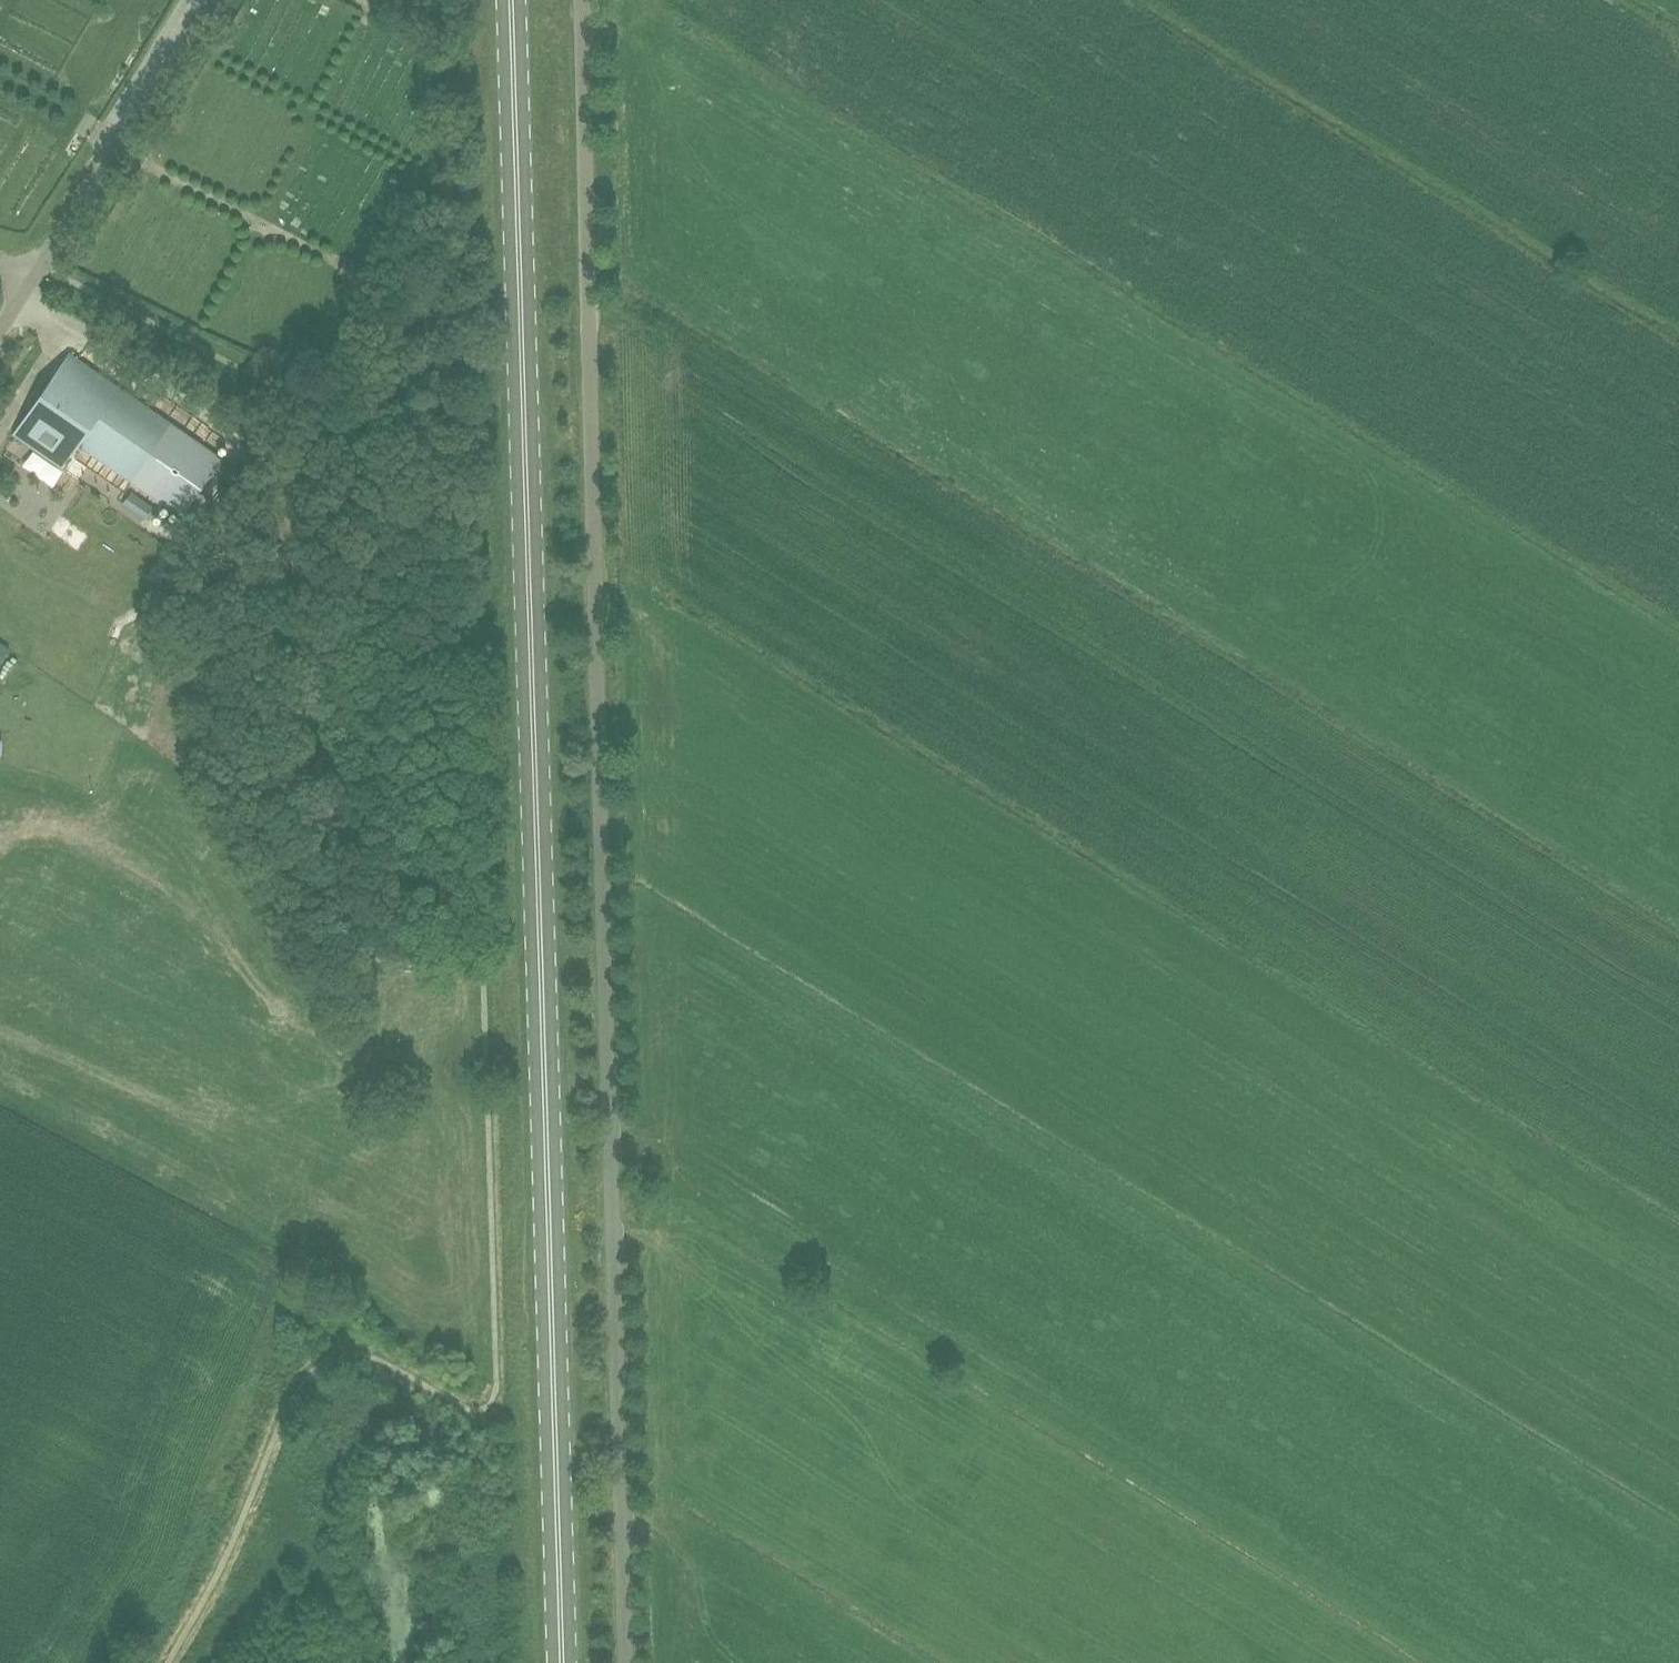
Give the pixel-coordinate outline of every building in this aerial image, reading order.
[(222,458),(69,352),(12,434),(63,469),(79,446),(181,517),(222,458)] [(122,505),(144,520),(154,507),(132,492),(122,505)]
